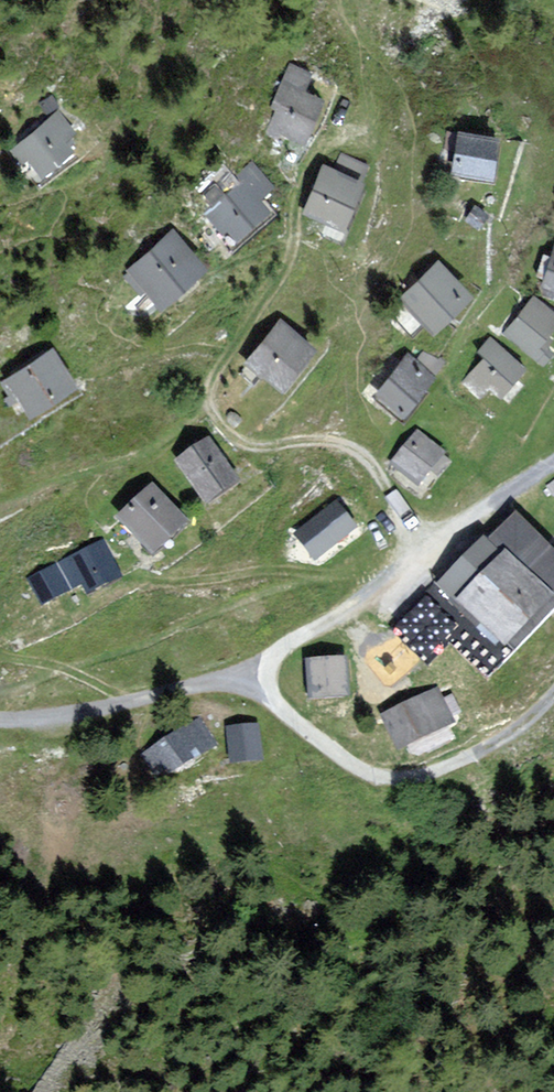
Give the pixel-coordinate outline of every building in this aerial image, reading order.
[(311,75),(291,66),(273,108),(279,110),(270,130),(305,145),(323,102),(303,93),(311,75)] [(75,135),(59,114),(14,150),(25,164),(32,159),(45,175),(75,150),(68,141),(75,135)] [(497,140),(461,135),(455,175),(491,180),(497,140)] [(360,182),(324,169),(307,213),(343,227),(360,182)] [(270,187),(258,174),(209,215),(222,230),(228,225),(238,237),(268,212),(256,199),(270,187)] [(203,267),(173,232),(125,273),(144,295),(150,290),(161,303),(203,267)] [(545,286),(553,289),(553,258),(545,286)] [(470,296),(439,265),(404,300),(435,331),(470,296)] [(534,298),(505,333),(542,364),(548,356),(537,347),(553,328),(553,315),(534,298)] [(314,348),(281,322),(250,361),(283,387),(314,348)] [(526,369),(492,339),(479,353),(486,359),(465,383),(483,399),(493,387),(503,396),(513,384),(526,369)] [(74,385),(52,351),(1,383),(17,407),(25,402),(31,412),(74,385)] [(433,378),(408,359),(378,398),(402,417),(433,378)] [(443,453),(418,433),(392,464),(417,485),(432,466),(443,453)] [(236,478),(208,439),(179,460),(207,499),(236,478)] [(185,520),(151,484),(120,513),(153,549),(185,520)] [(354,525),(335,503),(297,534),(316,556),(354,525)] [(512,649),(553,605),(553,551),(515,514),(488,542),(484,538),(442,582),(458,597),(512,649)] [(120,573),(102,540),(71,557),(31,578),(43,601),(82,579),(88,590),(120,573)] [(345,658),(308,662),(311,694),(348,691),(345,658)] [(436,690),(386,714),(401,745),(451,721),(436,690)] [(212,745),(200,723),(149,752),(161,774),(212,745)] [(256,724),(229,728),(234,759),(260,755),(256,724)]
